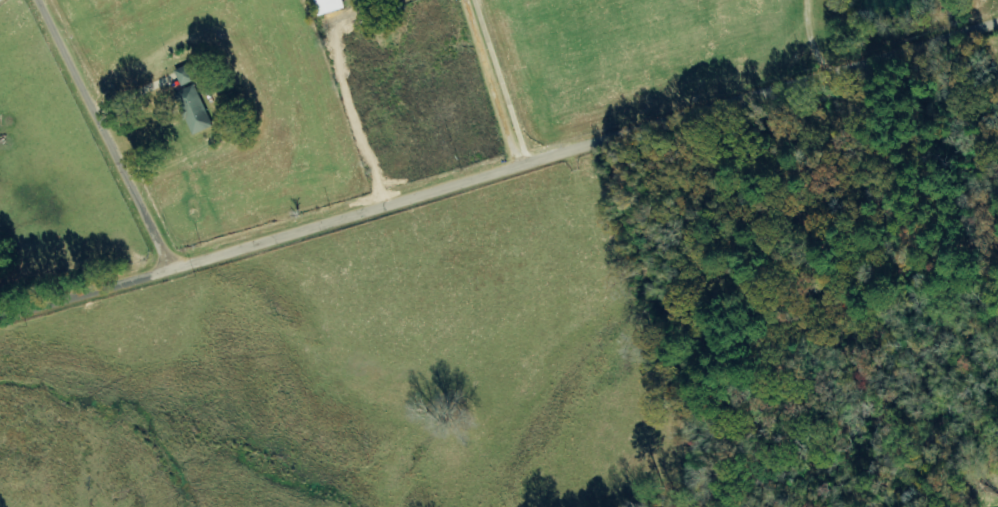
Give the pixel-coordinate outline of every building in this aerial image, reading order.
[(346,0),(318,0),(323,16),(348,9),(346,0)] [(197,82),(191,65),(177,70),(183,87),(197,82)] [(197,136),(216,126),(196,85),(176,95),(197,136)]
